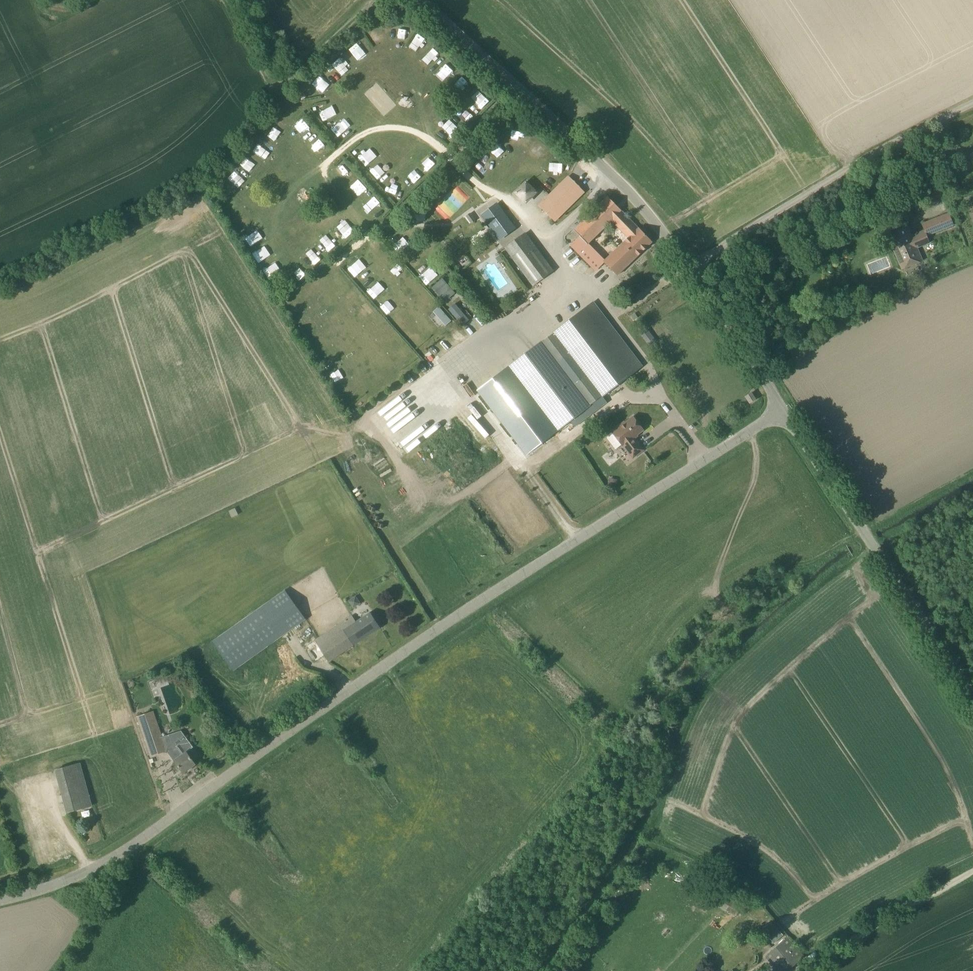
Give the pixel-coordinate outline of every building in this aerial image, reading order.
[(371,30),(372,40),(383,39),(383,30),(371,30)] [(347,49),(355,58),(364,51),(356,41),(347,49)] [(537,159),(545,151),(538,143),(529,151),(537,159)] [(363,166),(372,159),(365,150),(356,157),(363,166)] [(412,166),(403,173),(412,184),(421,177),(412,166)] [(555,221),(584,192),(569,176),(539,205),(555,221)] [(514,192),(526,205),(538,193),(526,180),(514,192)] [(580,236),(571,245),(595,270),(605,261),(618,275),(652,242),(639,228),(608,197),(574,230),(580,236)] [(516,228),(497,202),(480,215),(500,241),(516,228)] [(926,236),(942,230),(954,225),(949,213),(922,224),(924,230),(911,235),(907,226),(908,226),(907,225),(887,234),(902,270),(922,262),(916,248),(929,243),(926,236)] [(552,271),(524,233),(504,248),(533,286),(552,271)] [(442,280),(431,289),(444,304),(455,295),(442,280)] [(603,396),(643,366),(593,302),(554,332),(603,396)] [(460,322),(465,317),(452,303),(447,308),(460,322)] [(439,307),(433,312),(446,325),(451,320),(439,307)] [(635,325),(644,337),(650,333),(640,321),(635,325)] [(558,432),(603,396),(554,332),(508,367),(558,432)] [(750,402),(755,399),(751,393),(746,396),(750,402)] [(400,396),(359,427),(433,523),(474,491),(400,396)] [(643,430),(633,417),(625,423),(624,422),(612,431),(612,432),(606,437),(615,449),(622,444),(623,445),(633,458),(643,450),(634,437),(643,430)] [(541,421),(546,430),(550,428),(545,419),(541,421)] [(233,669),(305,618),(285,589),(260,607),(240,579),(190,614),(206,637),(242,611),(246,617),(216,639),(213,634),(209,637),(212,641),(213,641),(233,669)] [(380,627),(370,612),(356,621),(352,615),(304,647),(314,662),(325,655),(329,661),(380,627)] [(162,737),(153,711),(138,716),(151,756),(167,750),(184,772),(195,764),(186,752),(193,747),(182,732),(175,737),(180,744),(178,746),(176,744),(173,746),(169,734),(162,737)] [(68,812),(91,805),(80,763),(56,769),(68,812)] [(40,771),(32,772),(33,779),(35,779),(35,785),(41,784),(40,771)] [(772,922),(763,930),(770,938),(774,943),(783,935),(778,929),(772,922)] [(788,937),(769,952),(770,952),(765,956),(773,966),(778,961),(780,963),(775,967),(778,970),(787,970),(804,957),(788,937)]
